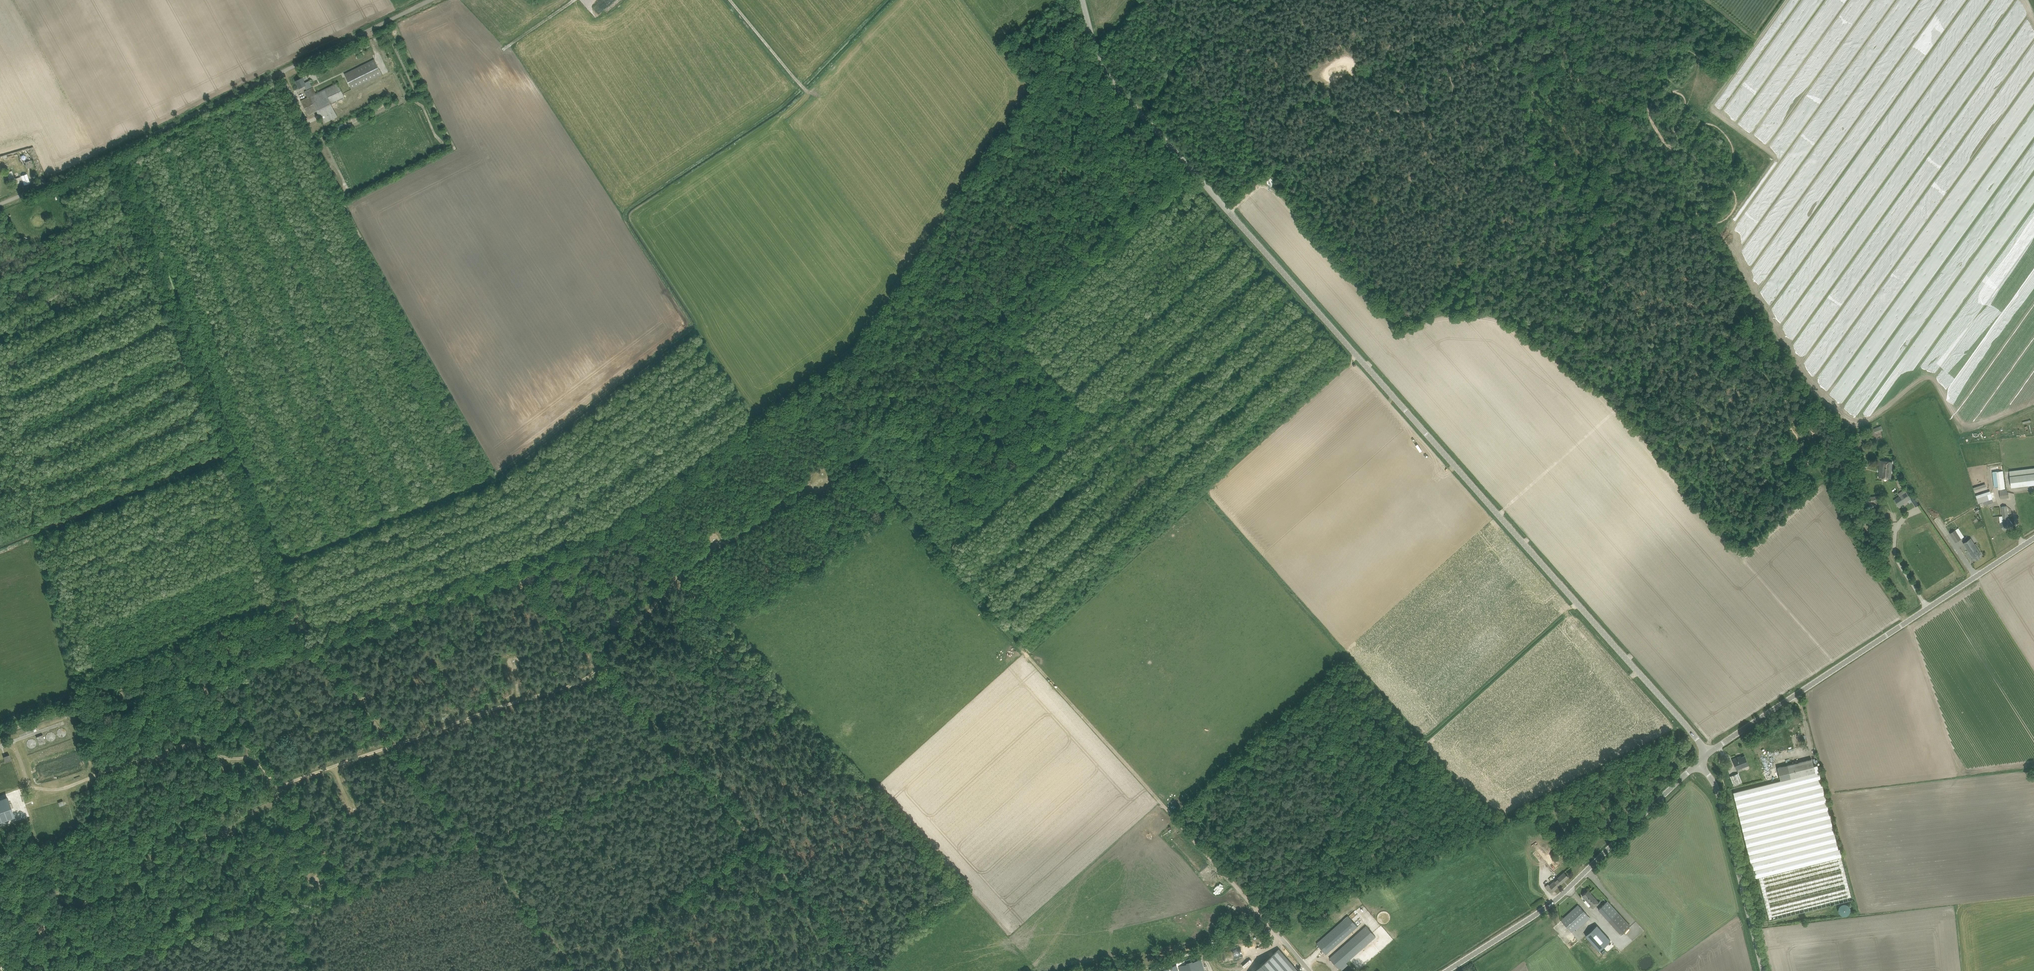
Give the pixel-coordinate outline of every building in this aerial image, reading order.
[(382,75),(382,74),(375,59),(344,74),(352,90),(382,75)] [(307,89),(313,86),(310,80),(305,83),(302,77),(296,80),(299,88),(305,85),(307,89)] [(301,101),(303,105),(309,115),(317,111),(323,124),(338,116),(332,104),(345,98),(338,83),(301,101)] [(316,93),(313,88),(305,92),(307,97),(316,93)] [(338,131),(345,128),(343,123),(335,127),(338,131)] [(30,182),(28,178),(27,175),(22,177),(22,176),(15,179),(12,171),(7,172),(10,181),(14,179),(16,184),(24,181),(24,184),(30,182)] [(1864,444),(1869,438),(1862,433),(1860,434),(1858,433),(1856,435),(1858,437),(1857,438),(1864,444)] [(1892,461),(1880,460),(1879,477),(1891,478),(1892,461)] [(2009,471),(2011,487),(2033,484),(2033,468),(2009,471)] [(1999,489),(2005,488),(2003,471),(1996,471),(1999,489)] [(2000,499),(2009,498),(2008,492),(2007,492),(2007,489),(1999,490),(2000,499)] [(1978,502),(1993,499),(1991,491),(1976,494),(1978,502)] [(1911,498),(1907,492),(1897,498),(1901,505),(1911,498)] [(1878,501),(1878,496),(1866,497),(1866,504),(1869,503),(1869,502),(1877,501),(1877,505),(1881,504),(1881,501),(1878,501)] [(1863,509),(1861,503),(1853,506),(1855,512),(1863,509)] [(2007,506),(2002,506),(2001,507),(2003,522),(2000,524),(2004,530),(2013,524),(2009,518),(2008,518),(2007,506)] [(1950,533),(1956,542),(1961,539),(1955,530),(1950,533)] [(1977,559),(1981,557),(1979,555),(1981,554),(1971,538),(1963,543),(1974,559),(1976,557),(1977,559)] [(66,735),(65,727),(57,729),(58,736),(66,735)] [(55,738),(53,731),(46,734),(48,741),(55,738)] [(1801,733),(1792,735),(1794,747),(1803,745),(1801,733)] [(36,737),(39,745),(45,743),(43,735),(36,737)] [(1733,759),(1736,769),(1748,764),(1745,756),(1738,758),(1738,757),(1733,759)] [(1777,767),(1780,777),(1781,780),(1815,772),(1814,769),(1812,759),(1787,765),(1781,766),(1777,767)] [(1851,900),(1818,768),(1814,769),(1815,772),(1781,780),(1780,777),(1732,789),(1765,922),(1851,900)] [(1731,776),(1734,785),(1742,782),(1738,773),(1731,776)] [(14,814),(8,798),(0,801),(0,819),(14,814)] [(1544,858),(1553,870),(1560,864),(1544,844),(1532,853),(1539,862),(1544,858)] [(1551,892),(1564,881),(1569,877),(1564,872),(1550,885),(1548,884),(1546,886),(1551,892)] [(1588,890),(1582,895),(1593,908),(1599,902),(1588,890)] [(1598,909),(1621,934),(1631,926),(1611,904),(1607,901),(1598,909)] [(1839,907),(1838,910),(1839,912),(1840,913),(1841,915),(1843,916),(1845,916),(1847,915),(1849,913),(1850,912),(1850,910),(1850,907),(1849,906),(1847,904),(1845,903),(1843,903),(1841,904),(1840,906),(1839,907)] [(1589,916),(1582,908),(1578,905),(1561,920),(1572,932),(1589,916)] [(1358,926),(1351,919),(1348,916),(1320,940),(1317,943),(1326,954),(1330,951),(1358,926)] [(1343,965),(1371,941),(1376,937),(1367,926),(1333,954),(1329,958),(1339,969),(1343,965)] [(1610,942),(1596,927),(1585,937),(1599,953),(1610,942)] [(1278,949),(1253,970),(1297,970),(1278,949)] [(1205,961),(1178,969),(1179,970),(1208,970),(1205,961)]
